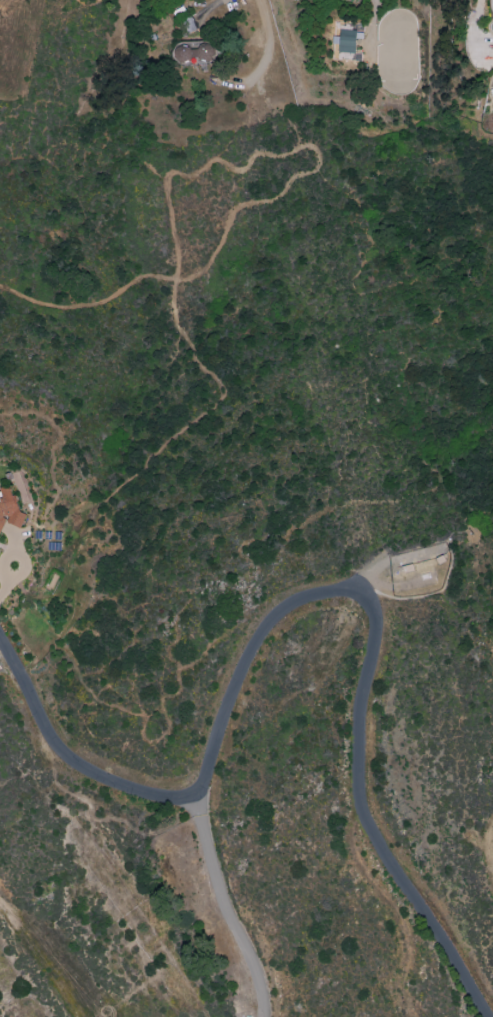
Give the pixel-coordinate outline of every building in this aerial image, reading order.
[(332,44),(339,44),(338,52),(355,53),(356,30),(340,29),(340,36),(333,36),(332,44)] [(193,48),(189,40),(171,50),(179,65),(195,57),(198,65),(215,56),(207,41),(193,48)] [(6,521),(18,529),(27,516),(18,510),(16,499),(11,495),(9,485),(0,487),(0,530),(6,521)]
